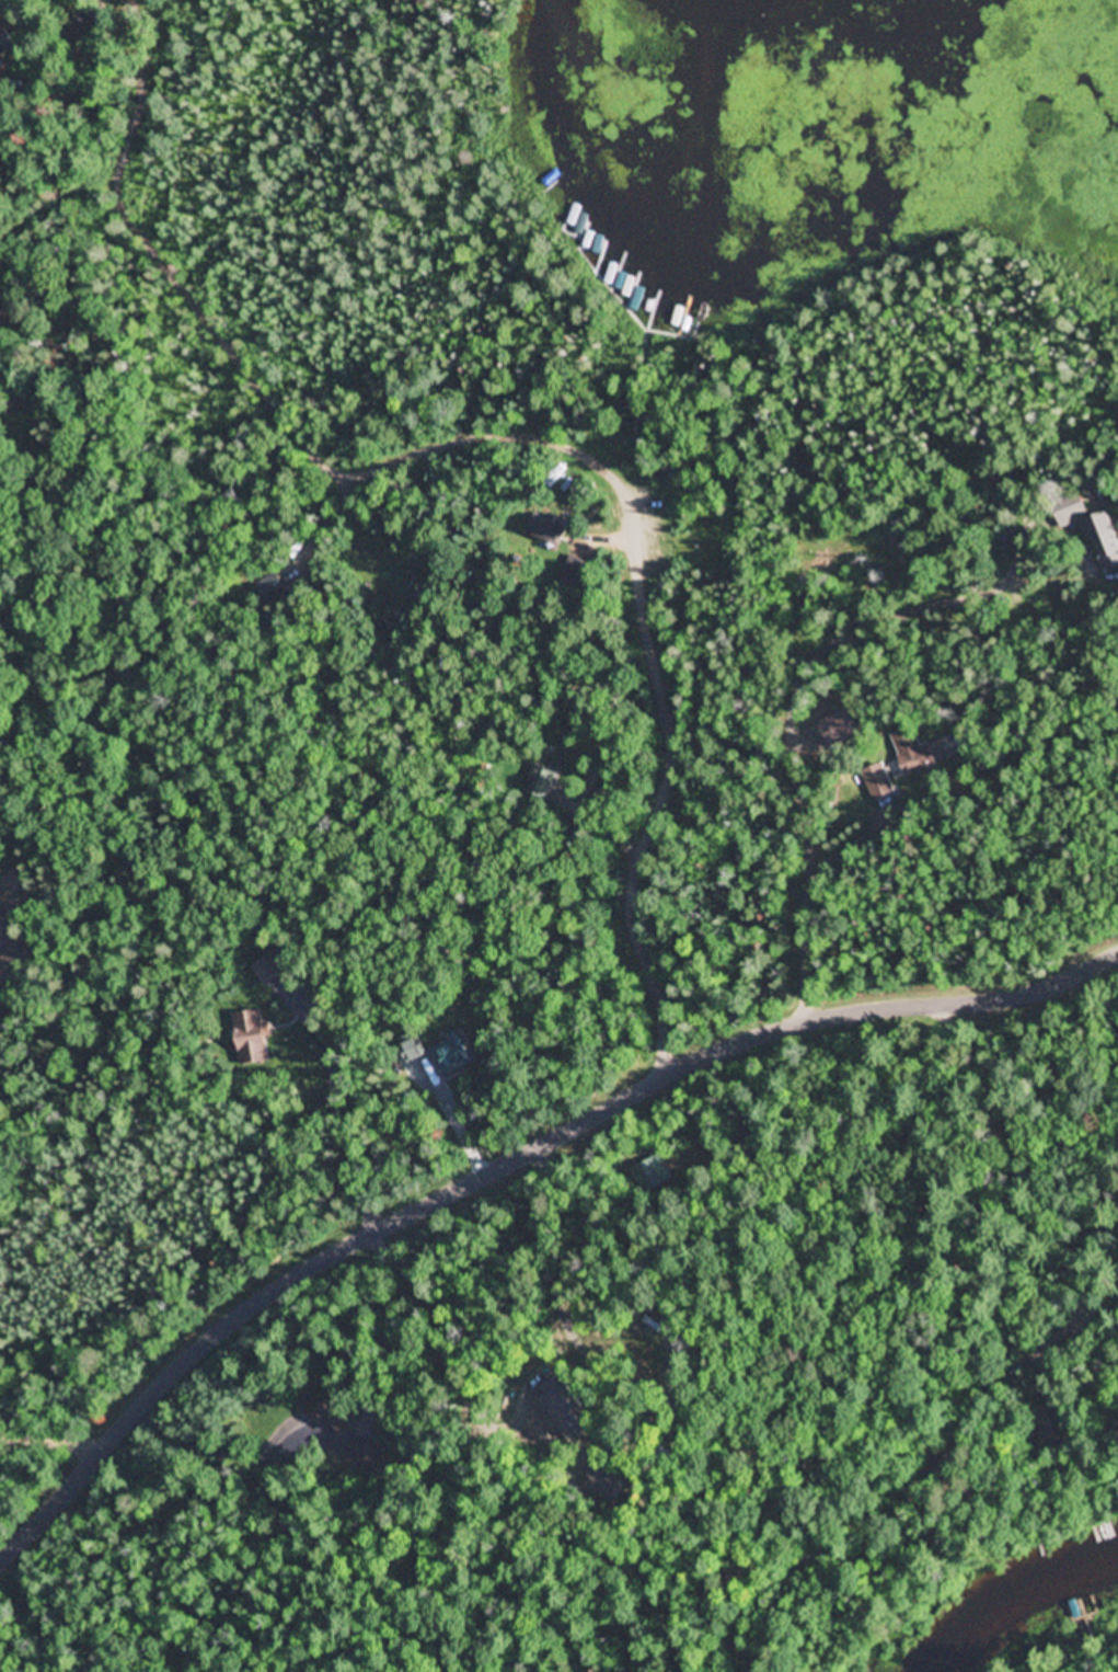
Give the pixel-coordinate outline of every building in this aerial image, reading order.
[(9,51),(0,39),(0,58),(9,51)] [(1114,515),(1091,520),(1086,500),(1056,507),(1061,529),(1086,524),(1097,574),(1117,569),(1117,535),(1114,515)] [(555,515),(551,521),(543,515),(532,532),(557,549),(572,526),(555,515)] [(892,733),(907,777),(943,765),(935,742),(921,746),(914,726),(892,733)] [(559,774),(537,763),(523,789),(545,800),(559,774)] [(865,769),(873,801),(895,796),(886,764),(865,769)] [(235,1013),(239,1066),(269,1064),(265,1011),(235,1013)] [(406,1044),(413,1062),(429,1055),(421,1037),(406,1044)] [(447,1072),(461,1068),(453,1041),(438,1046),(447,1072)] [(330,1427),(342,1435),(354,1417),(327,1399),(313,1420),(328,1430),(330,1427)] [(1113,1538),(1106,1523),(1095,1529),(1099,1536),(1093,1539),(1096,1546),(1113,1538)]
